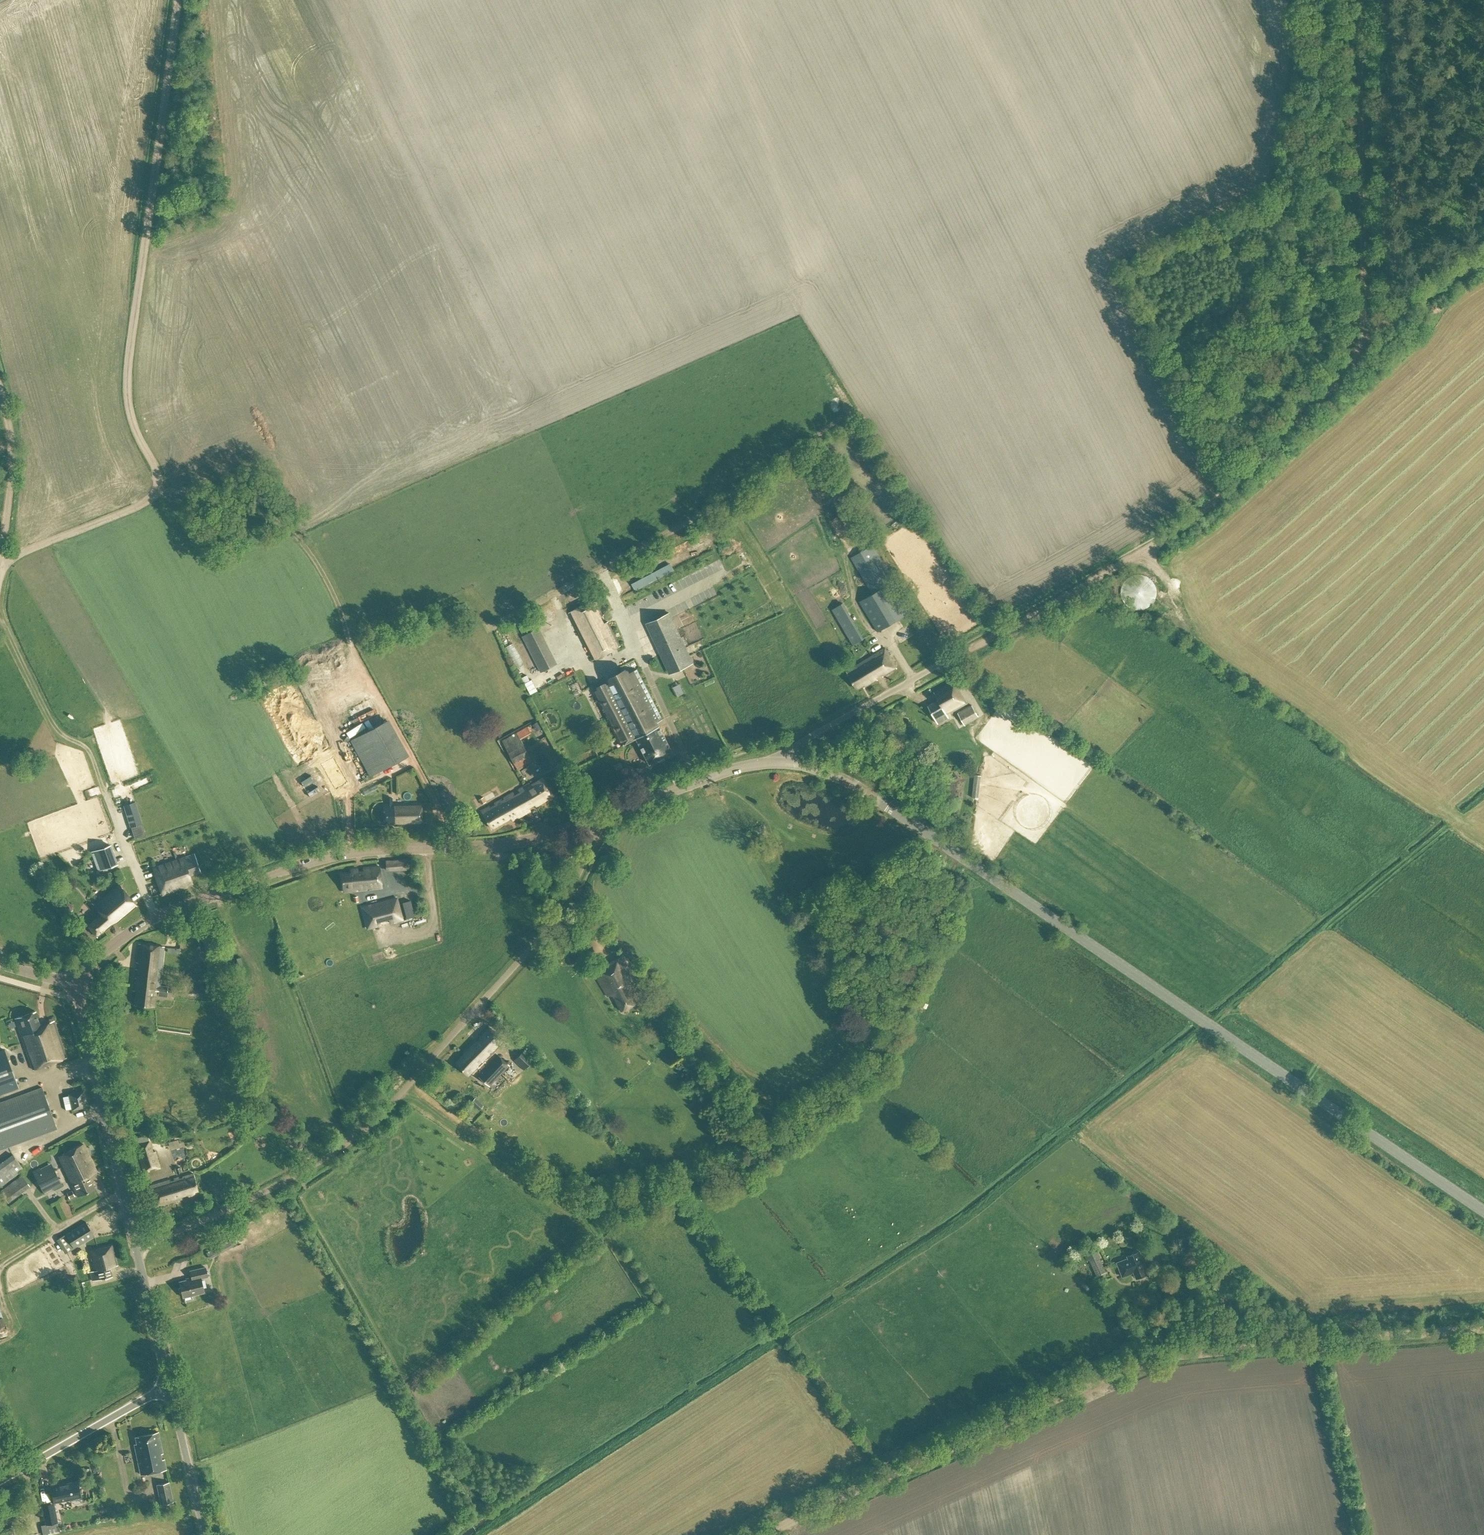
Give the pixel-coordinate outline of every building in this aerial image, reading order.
[(851,558),(872,594),(859,602),(877,632),(912,612),(873,545),(851,558)] [(632,581),(636,589),(676,571),(672,562),(632,581)] [(1156,595),(1156,593),(1156,590),(1155,587),(1154,585),(1153,582),(1151,580),(1149,578),(1146,577),(1144,576),(1141,575),(1138,575),(1136,575),(1133,576),(1130,577),(1128,578),(1126,580),(1124,582),(1123,585),(1122,587),(1121,590),(1121,593),(1121,595),(1122,598),(1123,601),(1124,603),(1126,605),(1128,607),(1130,608),(1133,609),(1136,610),(1138,610),(1141,610),(1144,609),(1146,608),(1149,607),(1151,605),(1153,603),(1154,601),(1155,598),(1156,595)] [(573,609),(592,657),(621,645),(610,619),(605,621),(602,614),(604,613),(598,599),(573,609)] [(841,604),(832,609),(853,645),(862,639),(841,604)] [(543,622),(555,620),(553,608),(541,610),(543,622)] [(669,675),(693,664),(670,612),(645,624),(669,675)] [(558,663),(535,620),(520,628),(524,635),(522,636),(541,672),(558,663)] [(883,677),(896,668),(885,648),(846,672),(856,689),(863,685),(865,687),(877,680),(876,678),(882,675),(883,677)] [(650,764),(673,753),(657,722),(663,719),(637,669),(594,692),(621,745),(636,738),(650,764)] [(530,680),(525,683),(531,694),(538,691),(532,679),(530,680)] [(935,694),(938,700),(928,706),(938,724),(949,718),(947,714),(967,703),(955,681),(934,692),(935,694)] [(965,726),(979,718),(972,705),(957,713),(965,726)] [(409,755),(388,719),(350,740),(356,752),(358,751),(360,756),(359,757),(370,776),(409,755)] [(537,722),(532,724),(536,731),(541,728),(537,722)] [(528,727),(517,732),(502,741),(517,768),(532,760),(520,739),(531,734),(528,727)] [(334,757),(320,764),(335,790),(348,783),(334,757)] [(973,796),(979,796),(982,774),(977,773),(973,796)] [(525,787),(535,804),(536,806),(553,796),(543,777),(525,787)] [(535,804),(525,787),(525,786),(482,811),(492,829),(511,818),(512,820),(531,811),(529,807),(535,804)] [(394,826),(422,825),(421,803),(392,804),(392,798),(387,799),(387,804),(383,804),(383,823),(394,823),(394,826)] [(130,827),(142,824),(135,802),(123,805),(130,827)] [(98,871),(118,865),(110,845),(91,852),(98,871)] [(200,872),(194,854),(153,869),(162,895),(187,886),(186,885),(192,883),(189,875),(200,872)] [(410,860),(410,859),(386,860),(386,871),(413,869),(413,860),(410,860)] [(379,866),(362,868),(363,872),(358,873),(357,869),(350,869),(351,873),(341,874),(343,892),(382,887),(379,866)] [(111,925),(116,924),(136,906),(117,883),(92,904),(97,909),(83,921),(88,927),(96,937),(96,936),(97,937),(111,925)] [(365,928),(371,927),(379,924),(378,921),(386,918),(387,922),(400,919),(394,897),(365,905),(359,907),(365,928)] [(205,953),(216,951),(209,922),(198,924),(205,953)] [(140,970),(135,969),(132,991),(137,991),(135,1005),(154,1007),(156,992),(167,992),(168,987),(160,986),(164,947),(138,944),(136,963),(141,963),(140,970)] [(635,1003),(639,1002),(631,986),(637,983),(622,956),(594,972),(609,996),(612,994),(622,1011),(636,1004),(635,1003)] [(647,1012),(656,1008),(651,999),(642,1003),(647,1012)] [(35,1012),(15,1018),(22,1037),(21,1037),(33,1069),(66,1058),(53,1021),(41,1026),(35,1012)] [(479,1065),(504,1041),(488,1026),(478,1036),(481,1038),(476,1042),(474,1040),(462,1052),(464,1054),(455,1063),(468,1075),(478,1065),(479,1065)] [(4,1050),(0,1051),(0,1095),(18,1088),(4,1050)] [(532,1060),(523,1050),(512,1061),(522,1071),(532,1060)] [(510,1066),(498,1055),(478,1077),(489,1086),(504,1072),(510,1066)] [(57,1129),(42,1087),(0,1103),(0,1150),(57,1129)] [(72,1110),(87,1107),(84,1090),(68,1094),(72,1110)] [(482,1106),(474,1098),(469,1103),(478,1111),(482,1106)] [(135,1146),(143,1172),(159,1168),(154,1151),(153,1152),(150,1142),(148,1142),(147,1137),(137,1140),(139,1145),(135,1146)] [(77,1197),(95,1189),(89,1177),(96,1171),(83,1145),(58,1157),(77,1197)] [(0,1163),(0,1186),(23,1169),(12,1154),(0,1163)] [(54,1190),(63,1185),(51,1163),(41,1169),(40,1167),(33,1171),(44,1193),(53,1188),(54,1190)] [(187,1194),(188,1197),(195,1195),(194,1192),(198,1191),(193,1174),(182,1177),(182,1178),(180,1179),(179,1177),(173,1179),(174,1181),(171,1182),(170,1180),(148,1186),(155,1208),(182,1200),(181,1195),(187,1194)] [(30,1187),(21,1175),(0,1190),(0,1192),(8,1203),(30,1187)] [(72,1190),(67,1193),(69,1199),(75,1196),(72,1190)] [(66,1235),(68,1238),(74,1248),(94,1236),(86,1222),(66,1235)] [(62,1236),(56,1239),(65,1253),(73,1249),(70,1244),(64,1235),(62,1236)] [(110,1267),(117,1266),(112,1244),(89,1250),(94,1271),(90,1272),(92,1281),(112,1276),(110,1267)] [(1083,1251),(1087,1261),(1088,1260),(1096,1277),(1106,1273),(1093,1246),(1083,1251)] [(1147,1276),(1147,1274),(1148,1274),(1139,1251),(1127,1256),(1128,1258),(1117,1263),(1123,1277),(1134,1272),(1136,1278),(1142,1276),(1144,1277),(1147,1276)] [(201,1278),(208,1277),(206,1266),(190,1270),(191,1279),(179,1282),(183,1297),(204,1292),(201,1278)] [(166,1469),(164,1459),(162,1459),(161,1453),(163,1453),(158,1432),(135,1436),(136,1443),(133,1444),(140,1474),(166,1469)] [(50,1485),(53,1502),(80,1496),(78,1482),(57,1486),(57,1484),(50,1485)] [(168,1482),(155,1485),(160,1505),(173,1502),(168,1482)] [(53,1502),(41,1505),(45,1525),(57,1522),(53,1502)] [(58,1531),(56,1523),(45,1525),(47,1534),(58,1531)] [(0,1529),(0,1534),(2,1534),(6,1534),(11,1534),(10,1527),(0,1529)]
